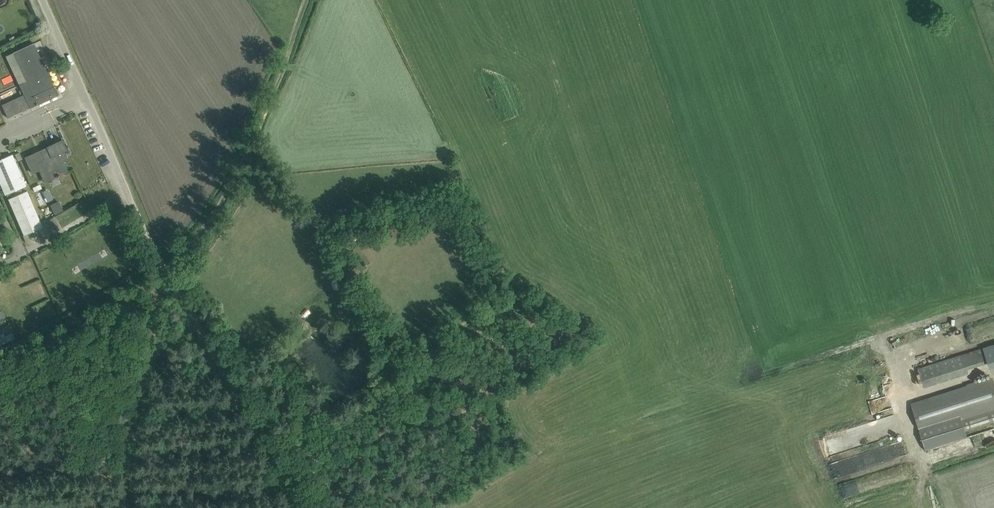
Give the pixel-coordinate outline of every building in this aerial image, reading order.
[(34,43),(25,47),(13,53),(27,82),(20,86),(24,95),(2,106),(8,118),(30,108),(37,105),(59,96),(34,43)] [(291,83),(287,82),(282,92),(287,94),(291,83)] [(47,148),(25,158),(33,173),(39,170),(45,167),(51,180),(56,177),(68,172),(63,161),(60,154),(68,150),(63,139),(46,147),(47,148)] [(5,196),(26,186),(12,155),(2,159),(0,154),(0,184),(5,196)] [(27,191),(9,199),(24,235),(25,234),(26,236),(28,235),(43,228),(42,225),(43,224),(42,223),(33,201),(32,202),(27,191)] [(59,202),(51,206),(55,214),(63,210),(59,202)] [(23,265),(28,277),(37,273),(32,261),(23,265)] [(15,337),(10,326),(0,331),(0,345),(15,337)] [(370,329),(358,336),(363,345),(375,337),(370,329)] [(993,360),(993,345),(918,369),(923,383),(988,362),(987,362),(993,360)] [(965,436),(963,431),(993,422),(993,383),(992,378),(911,404),(926,448),(965,436)] [(885,450),(830,464),(833,475),(891,461),(889,455),(886,456),(885,450)]
